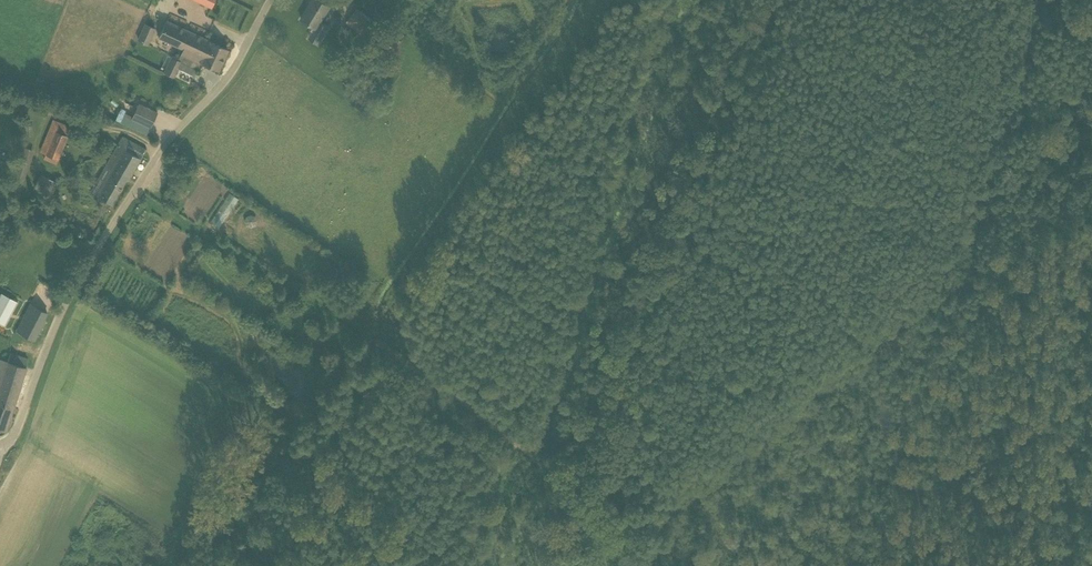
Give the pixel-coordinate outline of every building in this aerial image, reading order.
[(324,38),(332,25),(322,19),(330,6),(321,0),(313,0),(310,4),(311,5),(303,19),(302,18),(301,19),(314,27),(312,30),(311,30),(324,38)] [(183,49),(183,50),(194,55),(196,50),(202,53),(204,47),(207,48),(210,42),(166,21),(161,32),(157,30),(155,34),(159,36),(158,38),(183,49)] [(148,45),(155,29),(145,24),(138,40),(148,45)] [(210,41),(210,42),(207,48),(204,47),(202,53),(196,50),(194,55),(183,50),(178,59),(172,56),(164,72),(175,77),(181,62),(197,70),(201,62),(218,70),(228,49),(210,41)] [(133,116),(132,119),(150,127),(157,112),(139,104),(133,116)] [(150,127),(132,119),(133,116),(124,113),(119,123),(147,135),(150,127)] [(113,205),(131,173),(145,149),(123,137),(99,178),(105,182),(97,196),(113,205)] [(62,150),(50,145),(46,153),(58,158),(62,150)] [(47,193),(53,180),(42,175),(36,188),(47,193)] [(2,293),(0,296),(0,323),(5,325),(18,301),(2,293)] [(43,320),(47,312),(31,303),(17,331),(35,341),(45,321),(43,320)] [(14,406),(27,367),(0,359),(0,360),(0,430),(6,431),(14,406)]
